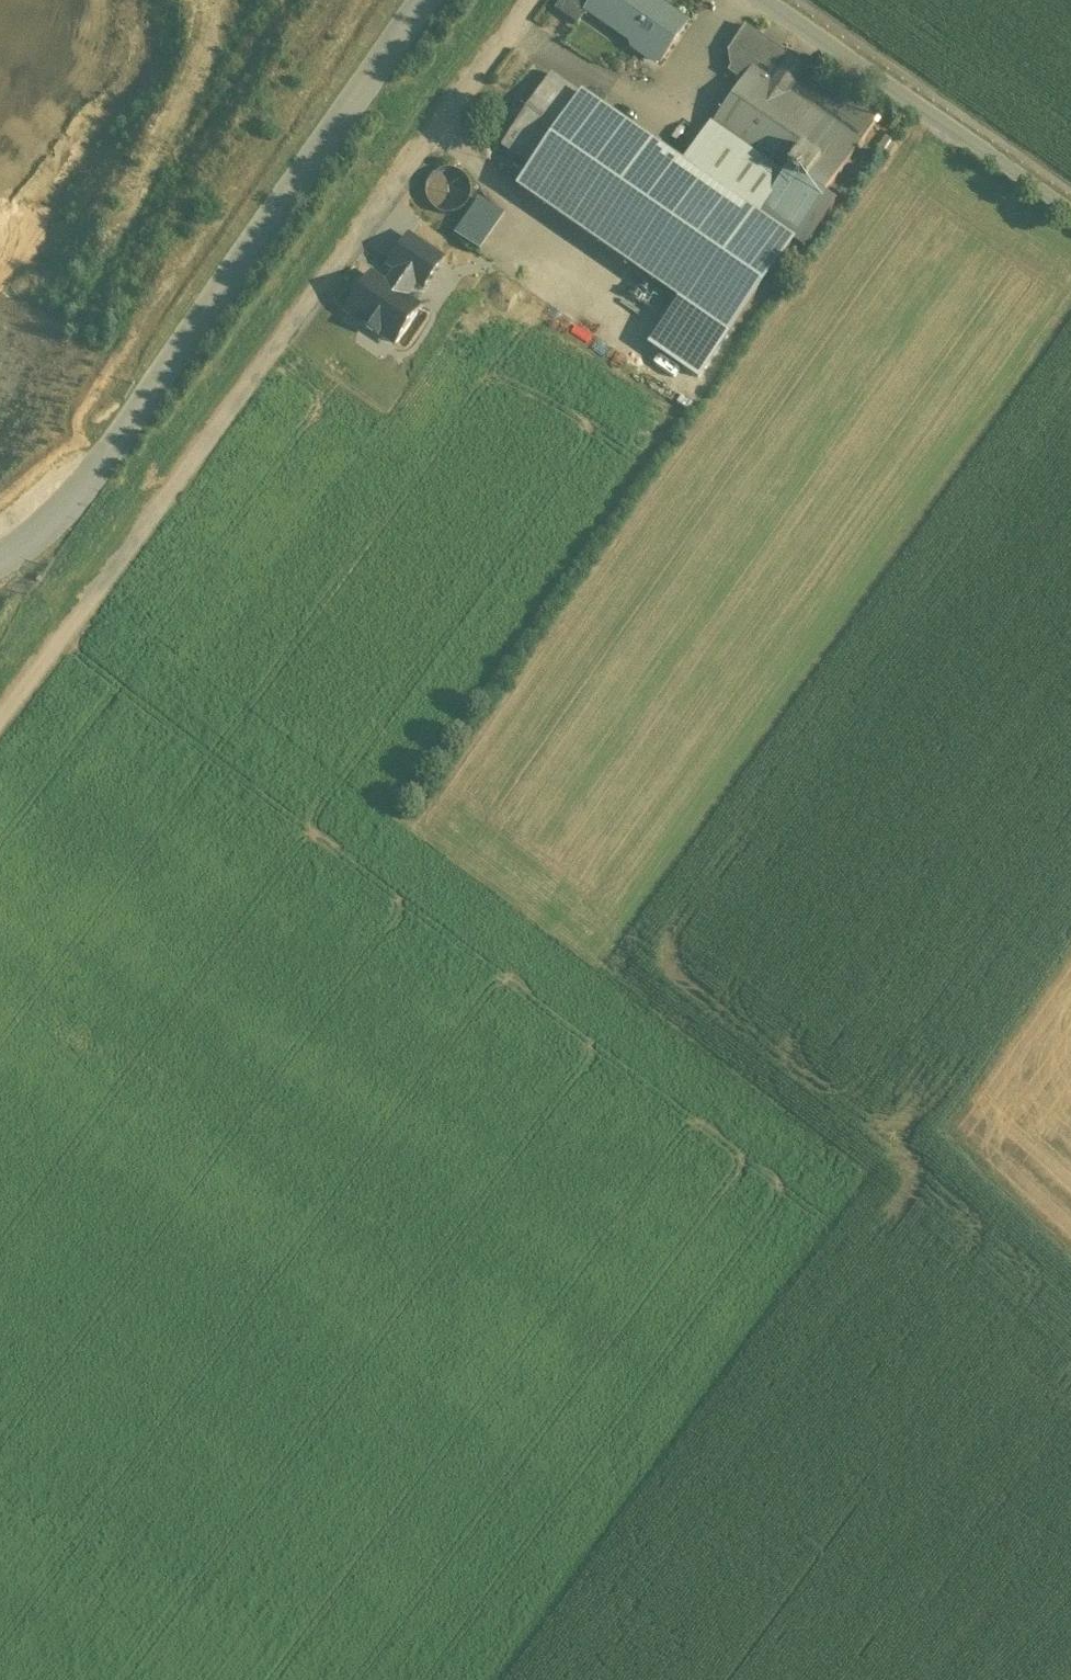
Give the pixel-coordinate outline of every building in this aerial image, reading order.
[(588,12),(587,11),(596,0),(564,0),(557,11),(579,26),(588,12)] [(587,11),(588,12),(635,45),(637,43),(663,62),(690,25),(663,6),(661,8),(649,0),(596,0),(587,11)] [(729,52),(731,69),(729,73),(743,83),(753,69),(827,120),(862,144),(880,119),(747,26),(729,52)] [(827,120),(753,69),(743,83),(723,113),(796,164),(827,120)] [(534,170),(584,98),(585,97),(553,75),(502,148),(534,170)] [(794,242),(758,217),(757,218),(685,168),(584,98),(534,170),(520,190),(730,335),(794,242)] [(796,164),(723,113),(712,129),(784,179),(785,180),(796,164)] [(784,179),(758,217),(794,242),(829,192),(862,144),(827,120),(796,164),(785,180),(784,179)] [(784,179),(712,129),(685,168),(757,218),(758,217),(784,179)] [(431,183),(429,190),(430,197),(433,204),(438,210),(444,213),(452,214),(459,213),(465,210),(471,204),(474,198),(474,190),(473,183),(469,177),(463,172),(456,170),(448,170),(441,172),(435,177),(431,183)] [(829,192),(794,242),(805,249),(839,201),(829,192)] [(482,200),(456,237),(481,254),(506,218),(482,200)] [(391,267),(398,272),(416,284),(424,289),(443,261),(410,239),(391,267)] [(372,278),(348,312),(366,324),(364,327),(378,336),(380,333),(396,344),(420,310),(405,300),(416,284),(398,272),(387,288),(372,278)]
